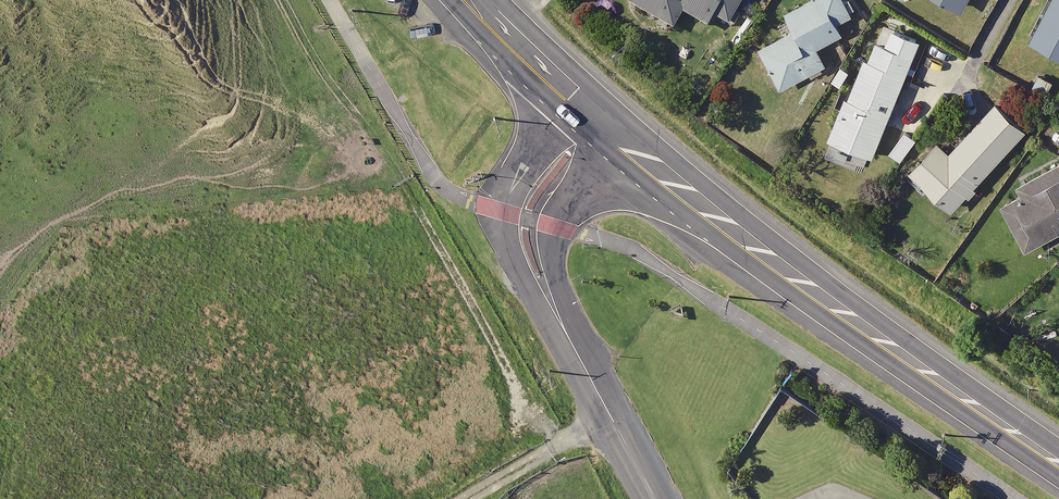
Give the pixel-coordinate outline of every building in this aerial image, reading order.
[(624,7),(668,32),(676,16),(701,30),(707,19),(723,28),(739,0),(738,0),(628,0),(624,7)] [(841,0),(803,0),(780,12),(788,28),(754,46),(776,88),(822,64),(813,47),(839,34),(833,22),(848,14),(841,0)] [(958,9),(963,0),(940,0),(958,9)] [(1024,39),(1058,57),(1058,0),(1045,0),(1024,39)] [(910,57),(871,40),(863,60),(859,58),(825,139),(868,157),(910,57)] [(1035,69),(1025,85),(1043,96),(1052,80),(1035,69)] [(1021,131),(992,104),(944,156),(931,143),(905,170),(948,209),(1021,131)] [(1020,252),(1058,231),(1058,158),(1011,184),(1015,192),(994,203),(1020,252)]
